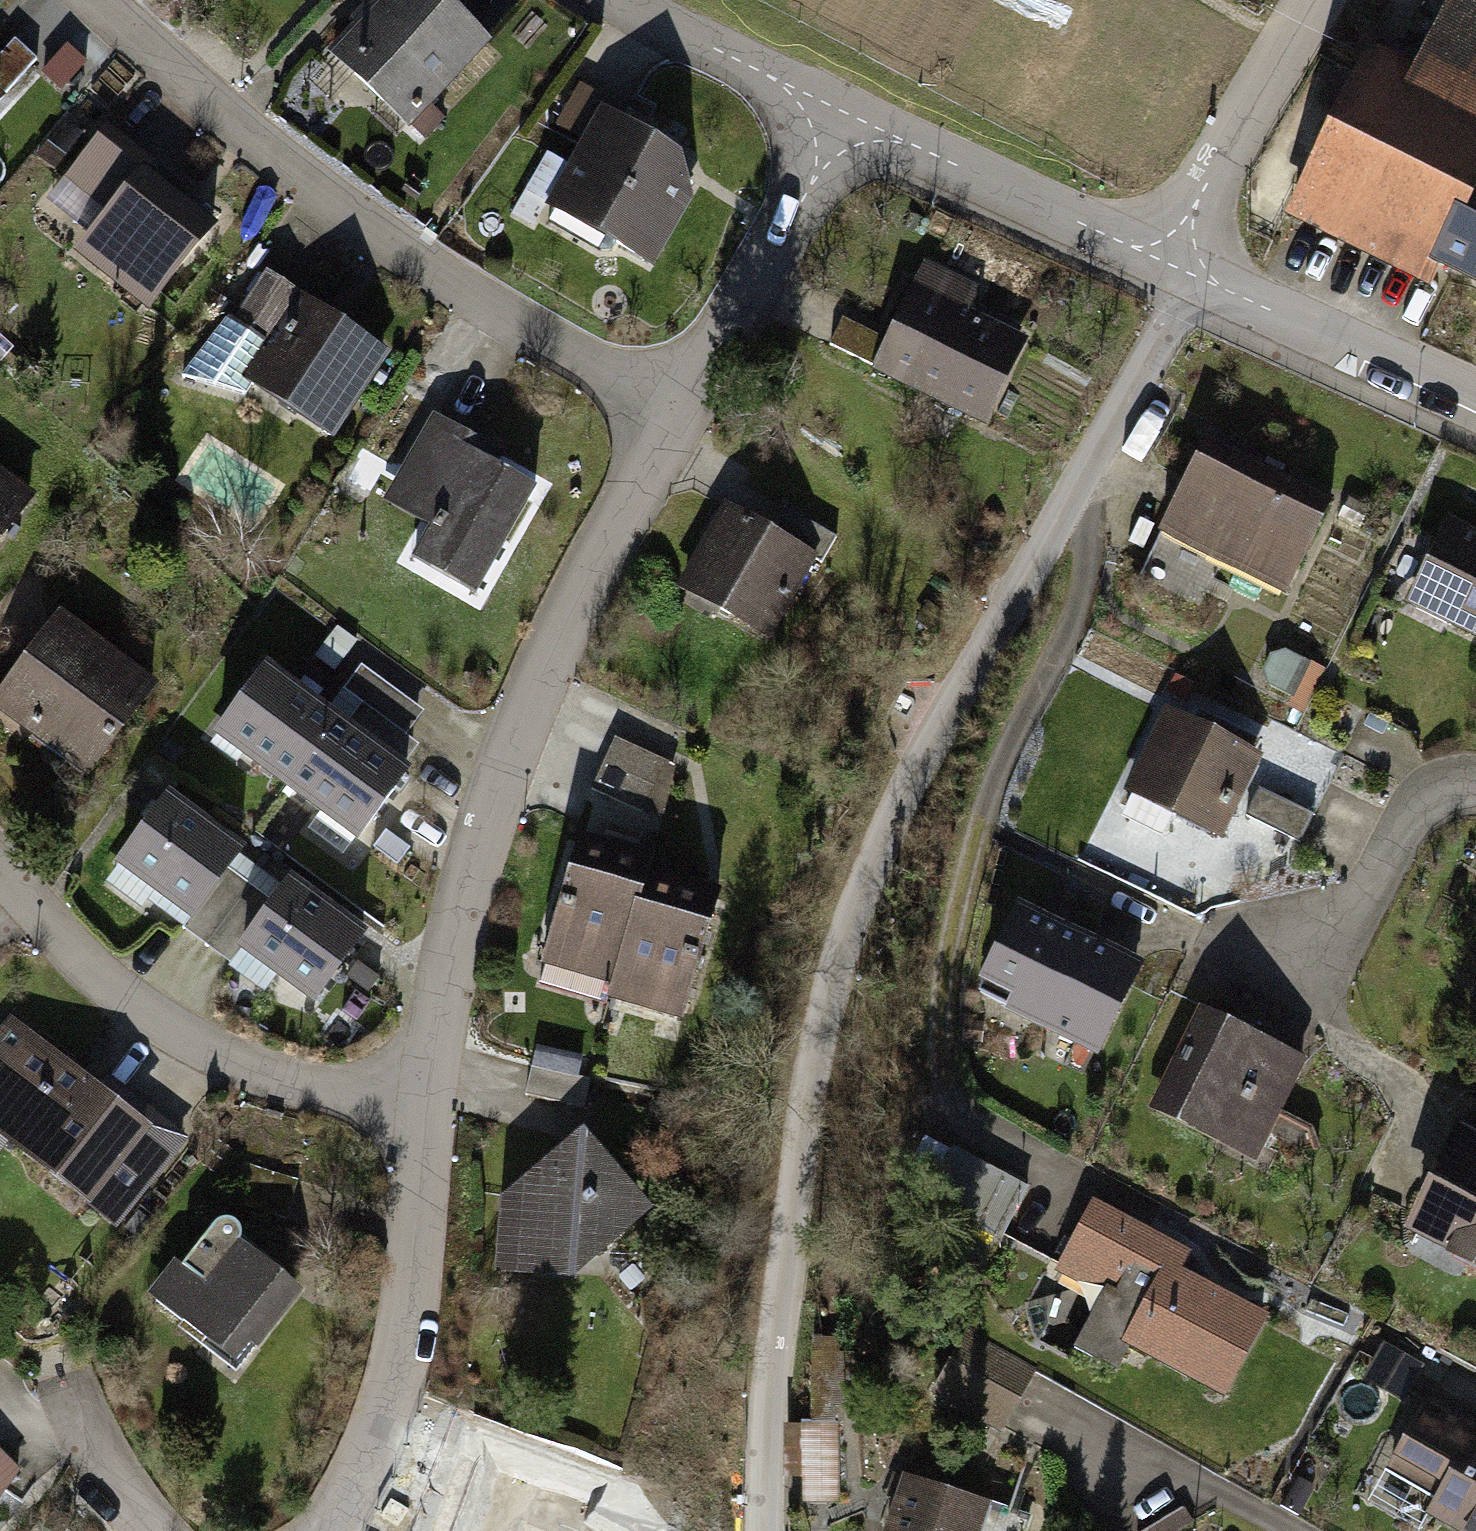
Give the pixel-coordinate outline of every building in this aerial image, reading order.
[(328,57),(408,127),(489,37),(447,0),(379,0),(328,57)] [(1447,36),(1403,14),(1315,193),(1462,264),(1474,239),(1475,240),(1475,0),(1465,0),(1447,36)] [(613,103),(552,204),(646,259),(706,158),(613,103)] [(108,191),(65,244),(156,318),(229,228),(101,124),(71,161),(108,191)] [(923,271),(878,361),(983,413),(1028,323),(923,271)] [(291,299),(242,379),(350,446),(399,366),(291,299)] [(559,483),(447,408),(393,486),(447,522),(429,548),(488,587),(559,483)] [(1328,505),(1209,450),(1170,534),(1289,589),(1328,505)] [(35,499),(0,470),(0,540),(35,499)] [(764,475),(705,576),(791,625),(850,524),(764,475)] [(1411,596),(1475,627),(1475,529),(1448,516),(1411,596)] [(0,668),(0,693),(87,761),(157,670),(59,593),(0,668)] [(332,707),(261,654),(208,724),(282,777),(332,707)] [(332,707),(282,777),(349,826),(410,742),(393,731),(411,706),(348,661),(332,682),(344,691),(332,707)] [(1173,707),(1134,782),(1220,825),(1258,750),(1173,707)] [(614,746),(603,803),(669,815),(680,758),(614,746)] [(234,844),(156,788),(107,855),(183,910),(173,925),(194,941),(240,880),(218,865),(234,844)] [(1260,794),(1247,827),(1308,849),(1320,816),(1260,794)] [(569,831),(529,978),(597,997),(602,981),(633,865),(637,850),(569,831)] [(708,885),(633,865),(602,981),(676,1001),(708,885)] [(240,880),(194,941),(216,957),(232,936),(314,997),(364,930),(277,866),(257,893),(240,880)] [(1168,933),(1038,879),(1002,965),(1131,1019),(1168,933)] [(1330,1026),(1223,980),(1181,1078),(1288,1124),(1330,1026)] [(0,1063),(0,1136),(111,1232),(178,1156),(31,1028),(0,1063)] [(649,1201),(576,1114),(489,1187),(483,1263),(565,1270),(649,1201)] [(1434,1211),(1475,1229),(1475,1114),(1434,1211)] [(1222,1218),(1115,1169),(1078,1251),(1158,1287),(1146,1312),(1251,1359),(1287,1279),(1210,1244),(1222,1218)] [(229,1203),(160,1284),(250,1362),(320,1281),(229,1203)] [(1032,1368),(968,1333),(935,1392),(999,1428),(1032,1368)] [(1462,1363),(1442,1400),(1475,1418),(1475,1370),(1462,1363)] [(846,1506),(843,1424),(797,1425),(799,1508),(846,1506)] [(442,1530),(591,1530),(596,1520),(474,1463),(442,1530)] [(1460,1495),(1475,1504),(1475,1465),(1460,1495)] [(895,1473),(887,1497),(902,1502),(892,1530),(1028,1530),(1032,1519),(895,1473)]
